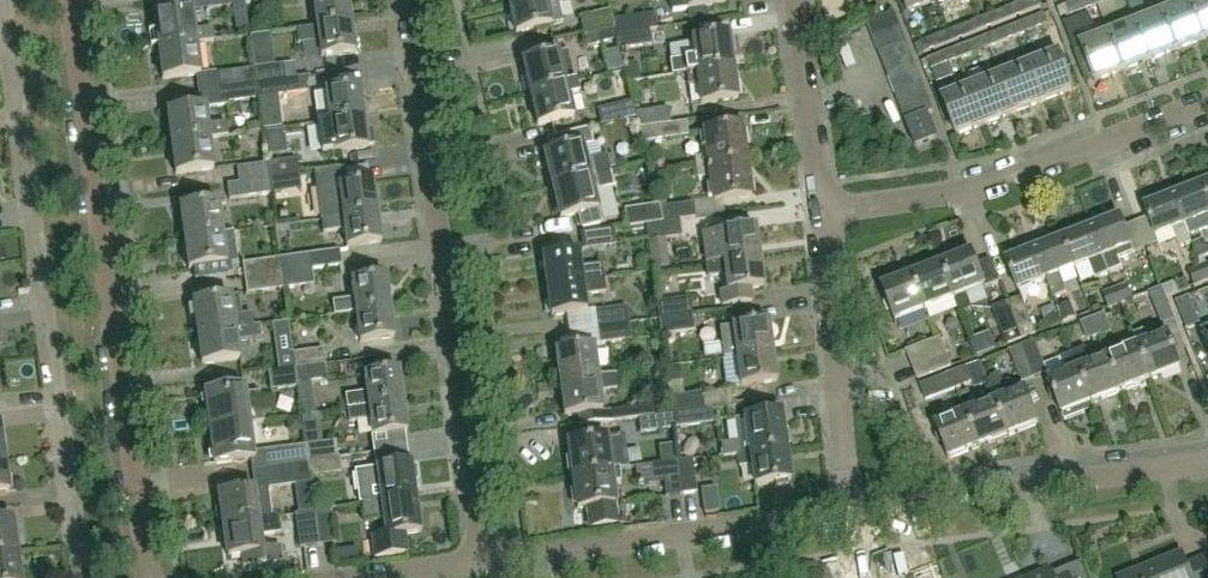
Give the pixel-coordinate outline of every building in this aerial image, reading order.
[(244,0),(206,0),(208,9),(245,4),(244,0)] [(349,6),(348,0),(313,0),(316,27),(351,22),(349,6)] [(510,17),(515,35),(563,23),(558,4),(568,2),(567,0),(518,0),(507,3),(510,17)] [(725,0),(669,0),(673,12),(688,10),(688,11),(725,6),(725,0)] [(938,0),(904,0),(910,15),(939,3),(938,0)] [(1042,9),(1038,0),(1033,0),(1008,10),(1012,20),(1042,9)] [(1095,0),(1085,0),(1067,7),(1070,17),(1098,7),(1095,0)] [(1190,5),(1204,40),(1207,39),(1207,0),(1203,0),(1190,5)] [(1204,40),(1190,5),(1163,15),(1177,51),(1204,40)] [(883,17),(879,9),(871,12),(875,20),(883,17)] [(580,18),(584,33),(615,26),(614,21),(611,10),(580,18)] [(1012,20),(1008,10),(979,21),(983,31),(1012,20)] [(212,28),(194,31),(192,13),(153,18),(158,49),(196,44),(214,42),(212,28)] [(615,26),(617,36),(652,32),(657,31),(655,15),(614,21),(615,26)] [(868,25),(875,42),(902,31),(896,15),(868,25)] [(1123,72),(1110,36),(1100,40),(1096,29),(1091,15),(1076,21),(1065,25),(1073,46),(1075,53),(1083,50),(1096,82),(1123,72)] [(1177,51),(1163,15),(1137,26),(1150,61),(1177,51)] [(1039,30),(1048,26),(1045,16),(1015,27),(1019,37),(1039,30)] [(954,43),(983,31),(979,21),(950,33),(954,43)] [(321,58),(356,53),(351,22),(316,27),(317,28),(296,31),(298,45),(319,43),(321,58)] [(618,40),(617,36),(615,26),(584,33),(587,48),(618,40)] [(1150,61),(1137,26),(1110,36),(1123,72),(1150,61)] [(1019,37),(1015,27),(986,39),(990,49),(1019,37)] [(908,48),(902,31),(875,42),(881,58),(908,48)] [(654,46),(652,32),(617,36),(618,40),(621,51),(654,46)] [(925,54),(954,43),(950,33),(921,44),(925,54)] [(734,68),(732,52),(730,36),(710,39),(692,41),(695,58),(670,61),(672,77),(688,75),(734,68)] [(961,60),(990,49),(986,39),(957,50),(961,60)] [(200,74),(196,44),(158,49),(162,80),(200,74)] [(915,64),(908,48),(881,58),(888,75),(915,64)] [(932,72),(961,60),(957,50),(928,62),(932,72)] [(566,86),(561,67),(571,65),(568,52),(537,60),(522,63),(526,83),(530,95),(566,86)] [(1073,91),(1059,56),(1030,67),(1044,103),(1073,91)] [(638,64),(626,66),(629,83),(640,81),(638,64)] [(921,80),(915,64),(888,75),(894,91),(921,80)] [(286,80),(285,72),(284,65),(254,69),(256,84),(286,80)] [(1001,78),(1015,114),(1044,103),(1030,67),(1016,73),(1001,78)] [(688,75),(690,88),(699,86),(702,106),(720,103),(739,101),(737,84),(734,68),(688,75)] [(256,84),(254,69),(217,74),(219,90),(226,88),(256,84)] [(618,95),(613,78),(585,85),(589,102),(618,95)] [(1015,114),(1001,78),(972,90),(987,125),(999,120),(1015,114)] [(288,95),(286,80),(256,84),(258,99),(270,97),(275,97),(288,95)] [(927,97),(921,80),(894,91),(900,107),(927,97)] [(537,127),(574,118),(569,99),(574,98),(579,96),(577,90),(576,83),(566,86),(530,95),(537,127)] [(258,99),(256,84),(226,88),(228,103),(258,99)] [(318,124),(330,123),(364,118),(360,88),(325,93),(326,94),(314,95),(318,124)] [(987,125),(972,90),(943,101),(957,137),(987,125)] [(927,97),(900,107),(907,124),(928,115),(934,113),(927,97)] [(637,117),(633,102),(598,111),(602,126),(637,117)] [(207,125),(205,108),(166,113),(170,144),(209,139),(213,138),(228,136),(226,123),(207,125)] [(636,114),(640,129),(671,125),(668,110),(636,114)] [(928,115),(907,124),(916,148),(937,140),(928,115)] [(364,118),(330,123),(318,124),(322,154),(369,148),(368,146),(374,145),(372,131),(366,131),(364,118)] [(687,123),(671,125),(640,129),(643,143),(689,137),(687,123)] [(697,170),(747,163),(742,127),(704,132),(708,157),(696,159),(697,170)] [(593,143),(589,128),(554,136),(558,151),(581,145),(593,143)] [(175,174),(213,169),(209,139),(170,144),(175,174)] [(606,157),(585,162),(583,154),(581,145),(544,154),(552,187),(610,173),(610,170),(606,158),(606,157)] [(617,168),(614,156),(606,158),(610,170),(617,168)] [(267,164),(269,179),(299,175),(297,160),(267,164)] [(714,204),(752,198),(747,163),(697,170),(699,180),(710,178),(714,204)] [(237,168),(238,184),(269,179),(267,164),(237,168)] [(373,183),(344,187),(342,170),(315,173),(320,208),(322,220),(378,213),(373,183)] [(610,173),(552,187),(560,220),(577,216),(581,230),(601,225),(593,193),(616,187),(615,185),(614,185),(610,173)] [(301,190),(299,175),(269,179),(271,195),(301,190)] [(271,195),(269,179),(238,184),(226,185),(229,200),(271,195)] [(1189,191),(1175,196),(1187,226),(1207,218),(1207,199),(1203,186),(1189,191)] [(1187,226),(1175,196),(1161,202),(1146,208),(1153,225),(1157,237),(1173,231),(1180,249),(1192,244),(1185,226),(1187,226)] [(223,234),(218,203),(179,209),(183,240),(223,234)] [(694,204),(659,209),(663,223),(680,221),(696,219),(694,204)] [(627,228),(646,225),(663,223),(659,209),(659,207),(625,211),(627,228)] [(347,247),(382,243),(378,213),(322,220),(323,229),(323,233),(344,231),(346,239),(347,247)] [(1123,269),(1119,260),(1135,253),(1127,233),(1121,217),(1108,223),(1092,229),(1110,274),(1123,269)] [(649,242),(682,237),(680,221),(663,223),(646,225),(649,242)] [(760,258),(756,228),(720,234),(719,228),(704,230),(709,266),(714,265),(724,264),(760,258)] [(1092,229),(1079,234),(1064,240),(1076,269),(1091,264),(1097,279),(1110,274),(1092,229)] [(580,234),(583,251),(616,246),(614,230),(580,234)] [(188,270),(214,266),(220,265),(227,264),(223,234),(183,240),(188,270)] [(1048,280),(1052,291),(1055,299),(1068,294),(1061,275),(1076,269),(1064,240),(1036,251),(1048,280)] [(952,255),(954,260),(943,264),(962,315),(973,311),(967,297),(987,289),(971,248),(952,255)] [(1036,251),(1020,257),(1008,262),(1014,279),(1019,291),(1048,280),(1036,251)] [(604,279),(602,265),(590,267),(580,268),(578,252),(542,257),(546,287),(604,279)] [(312,270),(310,255),(280,259),(282,274),(312,270)] [(714,265),(709,266),(706,266),(708,278),(726,276),(728,293),(719,294),(721,308),(754,304),(752,290),(764,288),(760,258),(724,264),(714,265)] [(244,273),(245,280),(282,274),(280,259),(242,264),(244,273)] [(913,276),(927,312),(955,301),(961,316),(962,315),(943,264),(913,276)] [(1207,283),(1207,282),(1203,268),(1190,273),(1193,280),(1196,287),(1207,283)] [(314,286),(312,270),(282,274),(284,290),(314,286)] [(284,290),(282,274),(245,280),(246,288),(247,295),(264,292),(284,290)] [(927,312),(913,276),(898,281),(883,287),(897,324),(927,312)] [(351,283),(354,300),(332,303),(334,316),(356,313),(391,308),(386,278),(351,283)] [(606,294),(604,279),(546,287),(551,317),(587,312),(585,297),(606,294)] [(1128,286),(1117,290),(1122,305),(1134,300),(1128,286)] [(1150,294),(1163,326),(1176,321),(1163,289),(1150,294)] [(1110,309),(1122,305),(1117,290),(1105,295),(1110,309)] [(1202,325),(1191,298),(1177,304),(1188,330),(1202,325)] [(234,316),(231,299),(192,304),(196,335),(253,327),(251,314),(234,316)] [(659,315),(659,320),(693,316),(690,299),(657,304),(659,315)] [(1022,299),(1008,304),(1023,340),(1036,335),(1022,299)] [(1023,341),(1023,340),(1008,304),(994,310),(1008,346),(1023,341)] [(1077,319),(1072,305),(1064,307),(1060,309),(1065,323),(1077,319)] [(395,338),(391,308),(356,313),(360,343),(395,338)] [(595,323),(596,329),(630,325),(627,308),(608,310),(594,312),(595,323)] [(1107,315),(1095,320),(1101,336),(1113,332),(1107,315)] [(695,332),(693,316),(659,320),(662,337),(695,332)] [(1090,341),(1101,336),(1095,320),(1083,324),(1090,341)] [(288,323),(273,324),(277,355),(292,353),(288,323)] [(769,323),(721,330),(725,360),(738,358),(773,353),(769,323)] [(632,340),(630,325),(596,329),(597,337),(598,345),(632,340)] [(261,338),(259,326),(253,327),(196,335),(201,365),(240,359),(237,342),(261,338)] [(1183,371),(1168,334),(1151,341),(1147,330),(1134,335),(1138,346),(1153,383),(1183,371)] [(908,352),(913,366),(947,353),(941,339),(908,352)] [(1036,343),(1023,348),(1035,378),(1048,374),(1036,343)] [(1153,383),(1138,346),(1109,357),(1123,394),(1124,394),(1153,383)] [(556,352),(560,382),(560,385),(598,380),(598,377),(594,347),(556,352)] [(1023,383),(1035,378),(1023,348),(1011,352),(1023,383)] [(1123,394),(1109,357),(1092,364),(1086,350),(1074,355),(1094,405),(1123,394)] [(325,365),(323,351),(307,353),(293,355),(295,369),(325,365)] [(778,383),(775,367),(773,353),(738,358),(740,377),(742,388),(778,383)] [(952,367),(947,353),(913,366),(917,375),(919,380),(952,367)] [(1093,406),(1094,405),(1074,355),(1061,359),(1067,374),(1050,381),(1064,417),(1065,417),(1066,421),(1086,414),(1084,409),(1093,406)] [(327,381),(325,365),(295,369),(295,370),(297,385),(327,381)] [(680,366),(669,368),(671,383),(682,382),(680,366)] [(967,369),(955,374),(960,389),(973,384),(967,369)] [(297,385),(295,370),(268,374),(271,392),(297,388),(297,385)] [(348,410),(403,402),(399,372),(380,375),(364,377),(367,393),(346,396),(348,410)] [(598,377),(598,380),(560,385),(563,407),(565,418),(579,416),(581,428),(610,424),(608,412),(603,413),(600,393),(620,391),(618,374),(598,377)] [(927,401),(960,389),(955,374),(922,387),(927,401)] [(1040,426),(1026,390),(1008,397),(1001,377),(988,382),(996,402),(1010,438),(1040,426)] [(249,424),(263,422),(259,392),(245,394),(244,388),(205,394),(210,430),(249,424)] [(670,399),(672,415),(706,411),(704,394),(691,396),(677,398),(670,399)] [(408,432),(403,402),(348,410),(350,424),(370,421),(372,437),(408,432)] [(966,413),(980,450),(1010,438),(996,402),(966,413)] [(714,424),(712,410),(706,411),(672,415),(674,430),(714,424)] [(966,413),(936,425),(950,461),(980,450),(966,413)] [(674,430),(672,415),(646,419),(643,420),(625,422),(626,436),(674,430)] [(737,443),(721,445),(723,459),(737,457),(751,455),(751,453),(787,449),(782,415),(734,421),(737,443)] [(252,446),(249,424),(210,430),(215,465),(247,461),(254,460),(252,446)] [(611,471),(607,439),(569,444),(573,476),(611,471)] [(338,458),(336,442),(305,447),(307,462),(308,462),(338,458)] [(308,465),(307,462),(305,447),(305,446),(263,452),(264,463),(265,471),(275,469),(282,468),(308,465)] [(788,483),(791,482),(787,449),(751,453),(751,455),(737,457),(739,468),(752,466),(755,487),(776,485),(776,489),(789,488),(788,483)] [(341,473),(340,462),(339,458),(338,458),(308,462),(310,471),(310,477),(341,473)] [(5,460),(0,461),(0,495),(10,493),(5,460)] [(693,461),(679,463),(683,496),(698,494),(693,461)] [(683,496),(679,463),(662,465),(664,474),(665,483),(667,498),(676,497),(683,496)] [(310,484),(308,465),(282,468),(285,487),(310,484)] [(392,468),(361,473),(365,493),(359,494),(361,505),(417,496),(412,465),(392,468)] [(662,465),(650,467),(652,484),(665,483),(664,474),(662,465)] [(619,524),(613,485),(622,483),(620,469),(611,471),(573,476),(578,510),(587,509),(590,528),(619,524)] [(223,524),(272,518),(268,487),(219,495),(221,505),(218,505),(215,508),(217,519),(220,521),(223,520),(223,524)] [(422,532),(419,515),(417,496),(361,505),(364,523),(383,520),(385,537),(370,539),(373,560),(409,555),(406,534),(422,532)] [(336,544),(331,509),(315,511),(320,546),(336,544)] [(319,546),(314,512),(296,515),(300,549),(319,546)] [(260,537),(281,534),(278,517),(272,518),(223,524),(228,557),(242,555),(244,567),(283,562),(281,548),(262,551),(260,537)] [(13,521),(0,523),(0,557),(18,554),(13,521)] [(18,554),(0,557),(0,577),(21,577),(18,554)] [(1204,561),(1188,567),(1183,554),(1125,577),(1207,577),(1207,559),(1204,561)]
